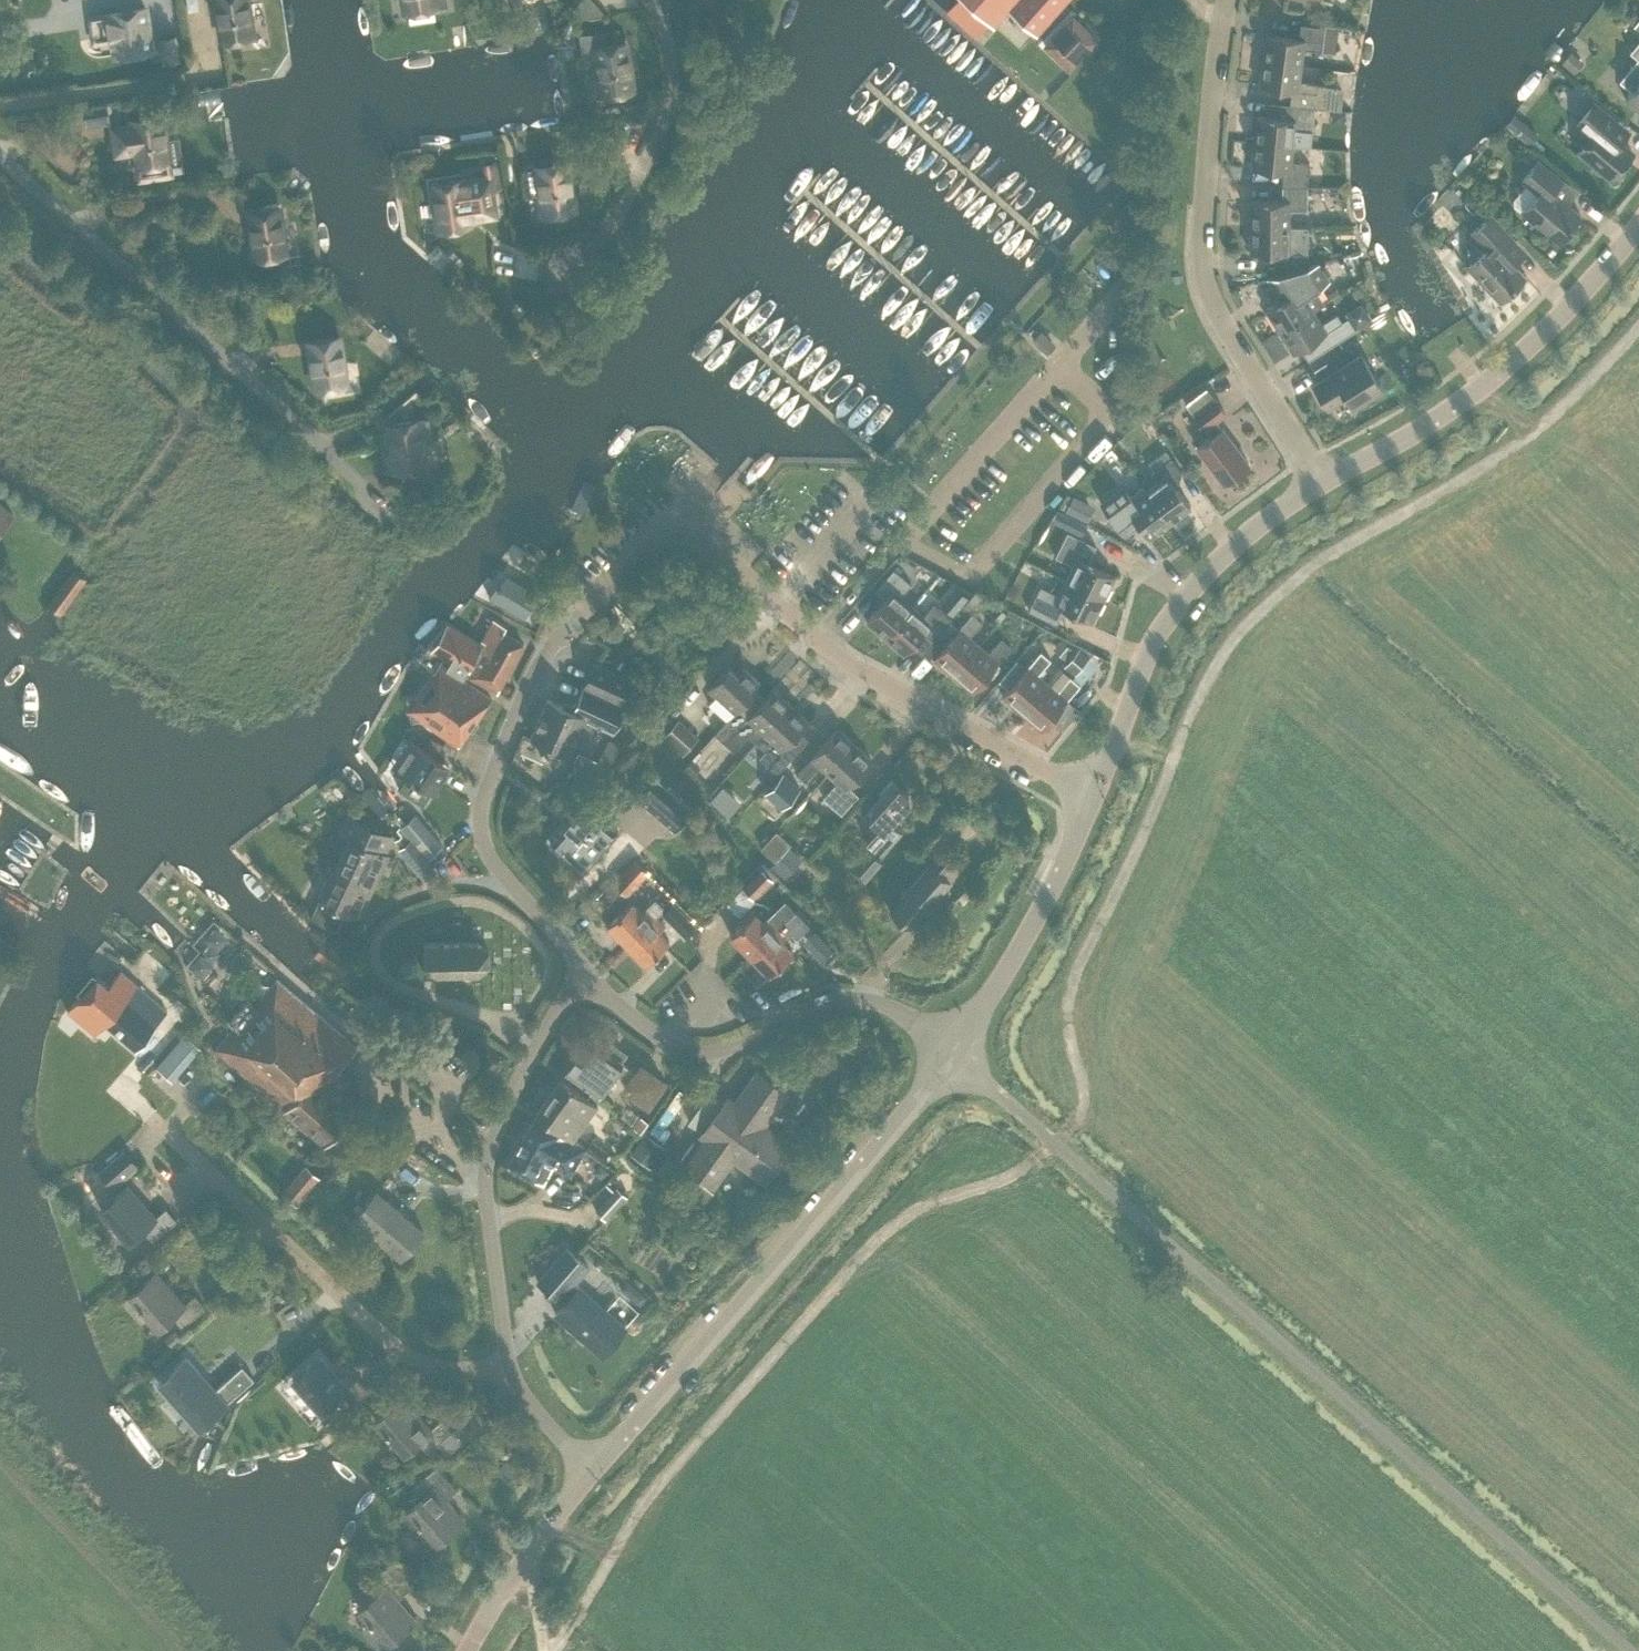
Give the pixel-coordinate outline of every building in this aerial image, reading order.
[(222,38),(252,33),(248,7),(253,6),(252,0),(211,0),(212,10),(217,9),(222,38)] [(405,9),(447,3),(446,0),(404,0),(405,9)] [(604,7),(601,0),(574,0),(582,18),(604,7)] [(992,24),(1006,9),(1036,36),(1067,0),(965,0),(992,24)] [(152,49),(145,4),(114,8),(110,9),(111,14),(89,18),(92,35),(113,32),(117,54),(121,53),(152,49)] [(1099,39),(1071,12),(1041,45),(1068,71),(1099,39)] [(1266,33),(1263,59),(1302,64),(1304,48),(1322,50),(1323,41),(1335,42),(1337,28),(1300,22),(1298,37),(1266,33)] [(1629,51),(1637,58),(1619,79),(1632,89),(1625,98),(1638,109),(1638,38),(1629,51)] [(601,91),(632,87),(625,42),(594,47),(601,91)] [(1292,89),(1290,103),(1315,106),(1324,107),(1327,84),(1300,80),(1302,64),(1263,59),(1260,84),(1292,89)] [(1612,177),(1633,152),(1609,132),(1618,121),(1594,101),(1577,122),(1591,134),(1579,150),(1612,177)] [(1257,114),(1254,140),(1293,144),(1295,128),(1313,130),(1315,106),(1290,103),(1289,117),(1257,114)] [(137,181),(171,176),(162,114),(131,119),(108,123),(113,157),(133,154),(137,181)] [(1284,169),(1283,185),(1308,185),(1310,162),(1292,160),(1293,144),(1254,140),(1252,166),(1284,169)] [(477,178),(488,177),(488,181),(495,180),(492,158),(474,161),(477,178)] [(1559,242),(1581,215),(1553,191),(1563,179),(1539,159),(1522,179),(1529,185),(1515,202),(1516,206),(1559,242)] [(540,193),(543,211),(574,206),(567,161),(536,166),(522,168),(526,195),(540,193)] [(462,178),(431,182),(438,227),(469,222),(468,215),(493,211),(488,181),(488,177),(477,178),(462,181),(462,178)] [(1250,225),(1289,225),(1289,209),(1308,209),(1308,185),(1283,185),(1283,199),(1250,199),(1250,225)] [(248,211),(255,255),(286,251),(279,206),(248,211)] [(1500,300),(1526,276),(1503,253),(1516,241),(1492,214),(1471,234),(1486,250),(1468,266),(1500,300)] [(1283,273),(1308,264),(1308,242),(1289,242),(1289,225),(1250,225),(1250,251),(1283,251),(1283,273)] [(1280,330),(1313,309),(1324,302),(1316,288),(1330,279),(1318,261),(1308,264),(1283,273),(1294,291),(1266,308),(1280,330)] [(1313,309),(1280,330),(1294,352),(1327,331),(1333,342),(1354,328),(1347,316),(1342,320),(1337,313),(1322,323),(1313,309)] [(339,336),(308,341),(315,386),(346,381),(339,336)] [(1354,406),(1382,388),(1361,354),(1314,384),(1328,406),(1347,394),(1354,406)] [(1223,481),(1248,462),(1222,427),(1222,428),(1215,419),(1225,412),(1215,398),(1193,413),(1204,428),(1205,427),(1211,436),(1197,446),(1223,481)] [(422,442),(431,440),(427,418),(388,424),(395,468),(425,464),(422,442)] [(1146,490),(1170,521),(1190,505),(1170,478),(1180,471),(1164,451),(1149,463),(1154,470),(1152,472),(1158,480),(1146,490)] [(1149,537),(1170,521),(1146,490),(1142,484),(1129,494),(1123,485),(1100,502),(1125,534),(1139,524),(1149,537)] [(1095,506),(1073,495),(1065,510),(1087,521),(1095,506)] [(10,519),(9,518),(12,513),(0,503),(0,531),(10,519)] [(1073,563),(1065,579),(1103,598),(1115,575),(1087,561),(1095,545),(1067,531),(1055,555),(1073,563)] [(86,577),(73,567),(47,603),(60,613),(86,577)] [(866,620),(885,636),(912,604),(900,595),(911,582),(893,567),(875,589),(885,598),(866,620)] [(539,593),(507,574),(495,584),(489,595),(524,616),(539,593)] [(1092,620),(1103,598),(1065,579),(1058,594),(1040,585),(1040,586),(1033,582),(1022,605),(1056,623),(1064,606),(1092,620)] [(923,614),(912,604),(885,636),(904,652),(923,630),(933,638),(951,617),(934,602),(923,614)] [(953,673),(979,643),(969,635),(982,620),(972,611),(933,656),(953,673)] [(502,631),(506,625),(493,617),(480,638),(484,641),(466,674),(497,691),(523,643),(502,631)] [(481,641),(452,625),(444,620),(428,648),(436,653),(436,652),(466,669),(481,641)] [(979,643),(953,673),(973,690),(999,660),(1011,645),(1001,636),(988,652),(979,643)] [(622,665),(634,647),(624,640),(612,658),(622,665)] [(1002,694),(1022,711),(1047,681),(1037,673),(1050,658),(1040,649),(1002,694)] [(411,720),(420,718),(458,745),(469,728),(473,728),(477,723),(476,719),(491,697),(439,661),(416,696),(408,697),(411,720)] [(583,685),(620,702),(631,678),(617,672),(594,661),(583,685)] [(742,666),(737,672),(728,664),(708,687),(716,694),(708,703),(725,719),(760,681),(742,666)] [(1057,689),(1047,681),(1022,711),(1042,728),(1067,698),(1080,683),(1070,674),(1057,689)] [(620,702),(583,685),(576,702),(573,701),(570,707),(548,697),(531,735),(568,751),(573,739),(590,747),(600,724),(614,730),(625,704),(620,702)] [(747,733),(756,741),(790,703),(773,687),(748,715),(738,706),(715,732),(733,748),(747,733)] [(808,718),(790,703),(756,741),(765,749),(759,755),(767,763),(763,766),(773,775),(792,755),(782,747),(808,718)] [(662,734),(683,752),(698,736),(678,717),(662,734)] [(828,772),(854,743),(837,727),(797,772),(805,779),(819,763),(828,772)] [(410,738),(392,765),(407,775),(404,780),(405,785),(407,792),(411,795),(420,802),(428,790),(431,791),(444,771),(438,767),(443,761),(410,738)] [(871,758),(854,743),(828,772),(837,780),(823,796),(841,812),(858,794),(848,784),(871,758)] [(781,806),(799,787),(783,771),(765,791),(781,806)] [(908,792),(892,777),(861,811),(877,825),(865,838),(881,852),(902,828),(893,820),(909,801),(904,797),(908,792)] [(403,807),(383,779),(370,787),(378,798),(384,807),(390,815),(403,807)] [(667,822),(683,806),(661,783),(644,800),(667,822)] [(618,829),(585,801),(550,842),(582,870),(618,829)] [(334,866),(373,884),(388,853),(383,851),(391,833),(347,813),(338,831),(348,836),(334,866)] [(415,813),(401,825),(400,826),(409,838),(427,858),(442,845),(415,813)] [(778,823),(760,840),(787,869),(806,852),(778,823)] [(942,873),(957,856),(944,845),(955,832),(944,823),(921,849),(932,858),(900,896),(902,897),(890,910),(908,925),(919,912),(921,913),(950,880),(942,873)] [(427,858),(409,838),(399,847),(417,868),(427,859),(427,858)] [(867,876),(880,861),(881,860),(869,849),(854,865),(867,876)] [(614,880),(627,893),(648,871),(634,859),(614,880)] [(764,861),(728,894),(739,906),(775,873),(764,861)] [(358,916),(373,884),(334,866),(319,897),(358,916)] [(662,908),(664,906),(673,897),(666,890),(657,899),(655,897),(647,905),(641,911),(631,900),(607,924),(626,943),(656,914),(662,908)] [(673,897),(664,906),(662,908),(685,932),(696,920),(673,897)] [(739,911),(728,899),(707,919),(719,931),(739,911)] [(784,919),(795,909),(786,899),(775,909),(784,919)] [(808,922),(795,909),(779,925),(749,954),(768,973),(792,950),(782,940),(788,934),(792,931),(795,935),(808,922)] [(731,934),(749,954),(779,925),(770,916),(764,922),(754,911),(731,934)] [(665,923),(656,914),(626,943),(645,962),(669,939),(659,929),(665,923)] [(839,954),(816,930),(801,944),(824,968),(839,954)] [(423,941),(424,972),(478,971),(488,963),(488,962),(488,950),(487,948),(478,941),(423,941)] [(416,948),(400,948),(401,966),(416,965),(416,948)] [(135,1047),(167,1010),(164,1008),(170,1001),(157,990),(151,996),(121,970),(109,984),(97,974),(67,1009),(94,1032),(105,1019),(110,1023),(109,1024),(135,1047)] [(357,1046),(278,976),(255,1003),(249,997),(233,1014),(240,1020),(230,1030),(215,1047),(283,1107),(324,1144),(352,1112),(350,1110),(360,1098),(358,1087),(340,1071),(341,1070),(338,1067),(357,1046)] [(187,1028),(159,1060),(174,1073),(201,1041),(187,1028)] [(624,1062),(625,1061),(622,1059),(628,1051),(605,1036),(600,1044),(592,1037),(580,1054),(578,1052),(576,1055),(571,1056),(567,1062),(568,1067),(566,1069),(598,1092),(613,1072),(627,1082),(623,1087),(647,1105),(664,1082),(641,1065),(636,1071),(624,1062)] [(705,1135),(686,1162),(713,1182),(732,1155),(763,1178),(765,1176),(779,1184),(801,1154),(788,1145),(792,1140),(765,1120),(788,1089),(783,1085),(793,1072),(792,1066),(779,1057),(773,1058),(763,1070),(758,1066),(734,1100),(727,1095),(723,1101),(709,1090),(687,1120),(701,1131),(700,1132),(705,1135)] [(596,1104),(560,1078),(535,1112),(571,1138),(596,1104)] [(678,1084),(666,1105),(674,1109),(686,1089),(678,1084)] [(586,1148),(580,1144),(532,1118),(508,1163),(543,1182),(553,1163),(572,1173),(586,1148)] [(631,1147),(653,1162),(667,1141),(645,1126),(631,1147)] [(124,1148),(123,1149),(99,1170),(113,1186),(138,1164),(124,1148)] [(320,1176),(305,1162),(281,1190),(296,1203),(320,1176)] [(713,1191),(695,1177),(689,1187),(707,1200),(713,1191)] [(153,1239),(176,1219),(166,1207),(155,1216),(126,1183),(100,1206),(129,1240),(143,1228),(153,1239)] [(616,1186),(595,1209),(605,1218),(627,1195),(616,1186)] [(365,1226),(400,1257),(423,1230),(377,1190),(350,1221),(361,1231),(365,1226)] [(588,1265),(566,1246),(537,1280),(564,1303),(555,1312),(601,1353),(625,1326),(574,1281),(588,1265)] [(184,1303),(156,1270),(129,1293),(158,1326),(172,1314),(182,1326),(205,1305),(195,1293),(184,1303)] [(345,1409),(368,1389),(358,1377),(347,1386),(318,1354),(292,1377),(321,1410),(335,1398),(345,1409)] [(201,1424),(252,1377),(242,1366),(215,1390),(186,1357),(159,1380),(189,1414),(190,1412),(201,1424)] [(430,1428),(401,1395),(375,1418),(404,1451),(418,1439),(428,1451),(438,1442),(447,1453),(470,1432),(461,1421),(451,1430),(441,1418),(430,1428)] [(463,1518),(445,1498),(457,1488),(436,1464),(412,1486),(420,1496),(407,1508),(436,1541),(463,1518)] [(388,1564),(376,1574),(385,1584),(359,1607),(388,1640),(414,1617),(397,1597),(408,1587),(411,1591),(423,1580),(409,1565),(395,1557),(388,1564)]
